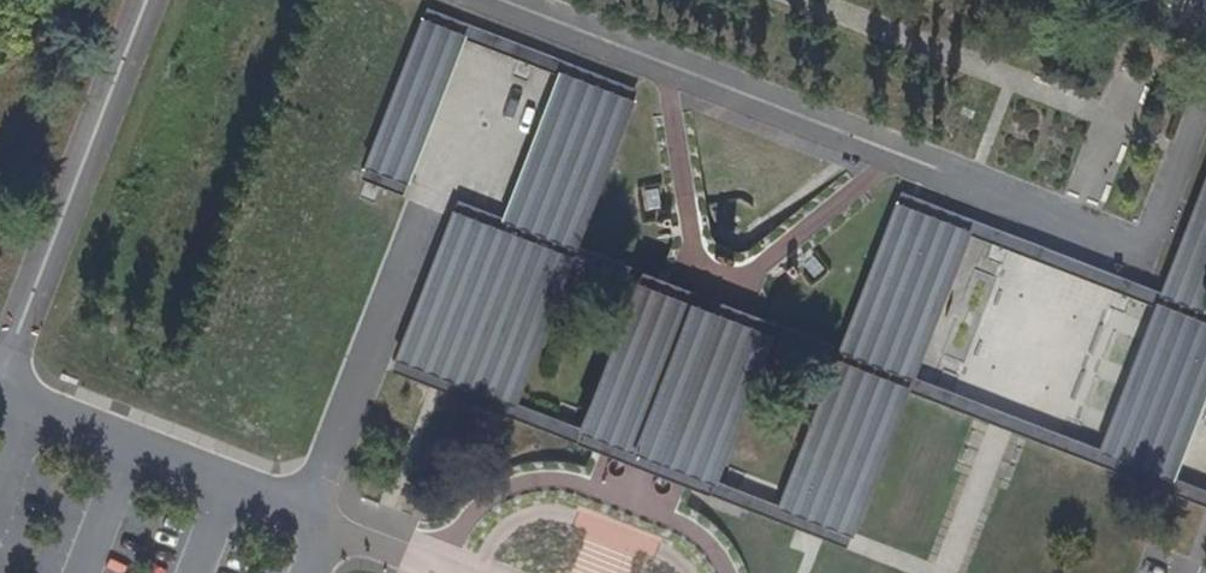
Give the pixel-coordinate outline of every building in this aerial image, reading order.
[(634,88),(427,7),(422,18),(465,35),(558,71),(634,100),(634,88)] [(359,177),(403,194),(465,35),(422,18),(359,177)] [(558,71),(497,227),(574,256),(634,100),(558,71)] [(1154,291),(983,225),(985,239),(1150,303),(1094,448),(913,378),(908,390),(1003,427),(1205,505),(1205,492),(1170,478),(1205,386),(1205,313),(1202,311),(1205,301),(1205,159),(1154,291)] [(985,239),(983,225),(900,192),(844,335),(919,363),(970,233),(985,239)] [(393,356),(516,403),(574,256),(497,227),(452,209),(393,356)] [(634,272),(640,274),(589,405),(578,427),(717,480),(777,322),(770,320),(711,297),(712,294),(706,292),(699,289),(698,292),(636,267),(634,272)] [(806,531),(844,547),(919,363),(844,335),(839,348),(791,464),(778,504),(773,517),(806,531)] [(516,403),(393,356),(388,370),(437,388),(642,467),(773,517),(778,504),(717,480),(578,427),(516,403)]
